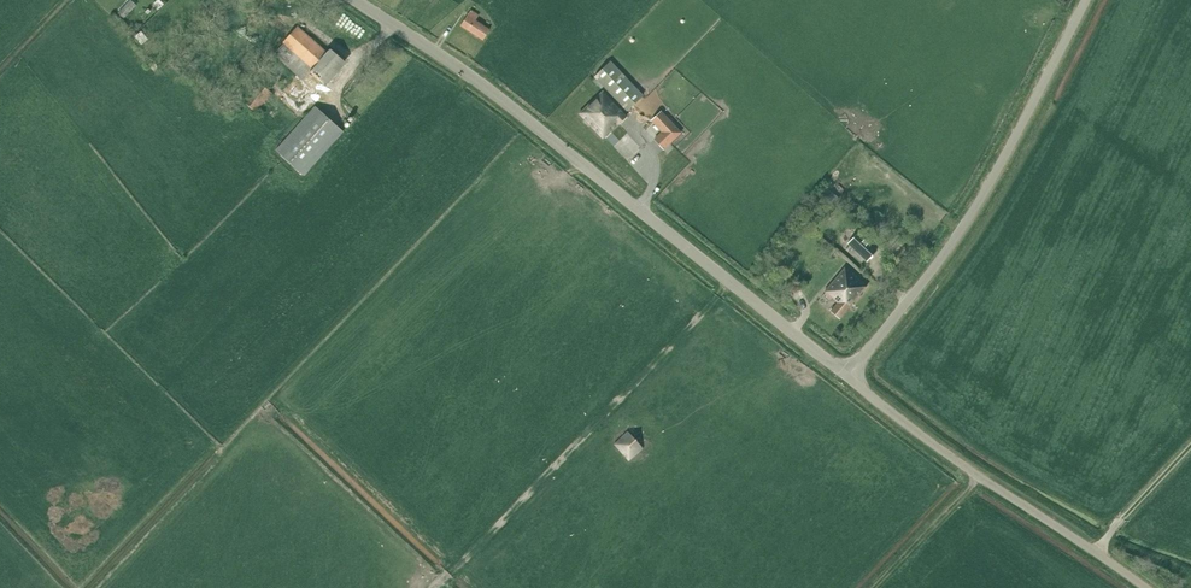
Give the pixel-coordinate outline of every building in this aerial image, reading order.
[(127,4),(119,12),(124,18),(133,9),(127,4)] [(471,10),(461,25),(483,40),(490,30),(475,21),(479,16),(471,10)] [(284,42),(274,54),(303,80),(311,72),(323,83),(344,59),(331,48),(328,52),(297,25),(283,41),(284,42)] [(142,31),(135,36),(141,43),(147,37),(142,31)] [(610,61),(594,77),(627,111),(643,95),(610,61)] [(260,82),(244,101),(255,112),(272,92),(260,82)] [(579,113),(602,138),(626,115),(603,90),(579,113)] [(314,107),(275,151),(304,176),(343,132),(314,107)] [(662,111),(651,121),(661,132),(654,139),(664,150),(682,133),(662,111)] [(857,232),(848,242),(848,243),(849,242),(868,258),(867,259),(867,260),(877,249),(857,232)] [(897,241),(889,250),(897,257),(905,248),(897,241)] [(831,311),(839,319),(867,286),(844,268),(824,292),(837,303),(831,311)] [(628,431),(616,444),(630,460),(642,448),(628,431)]
